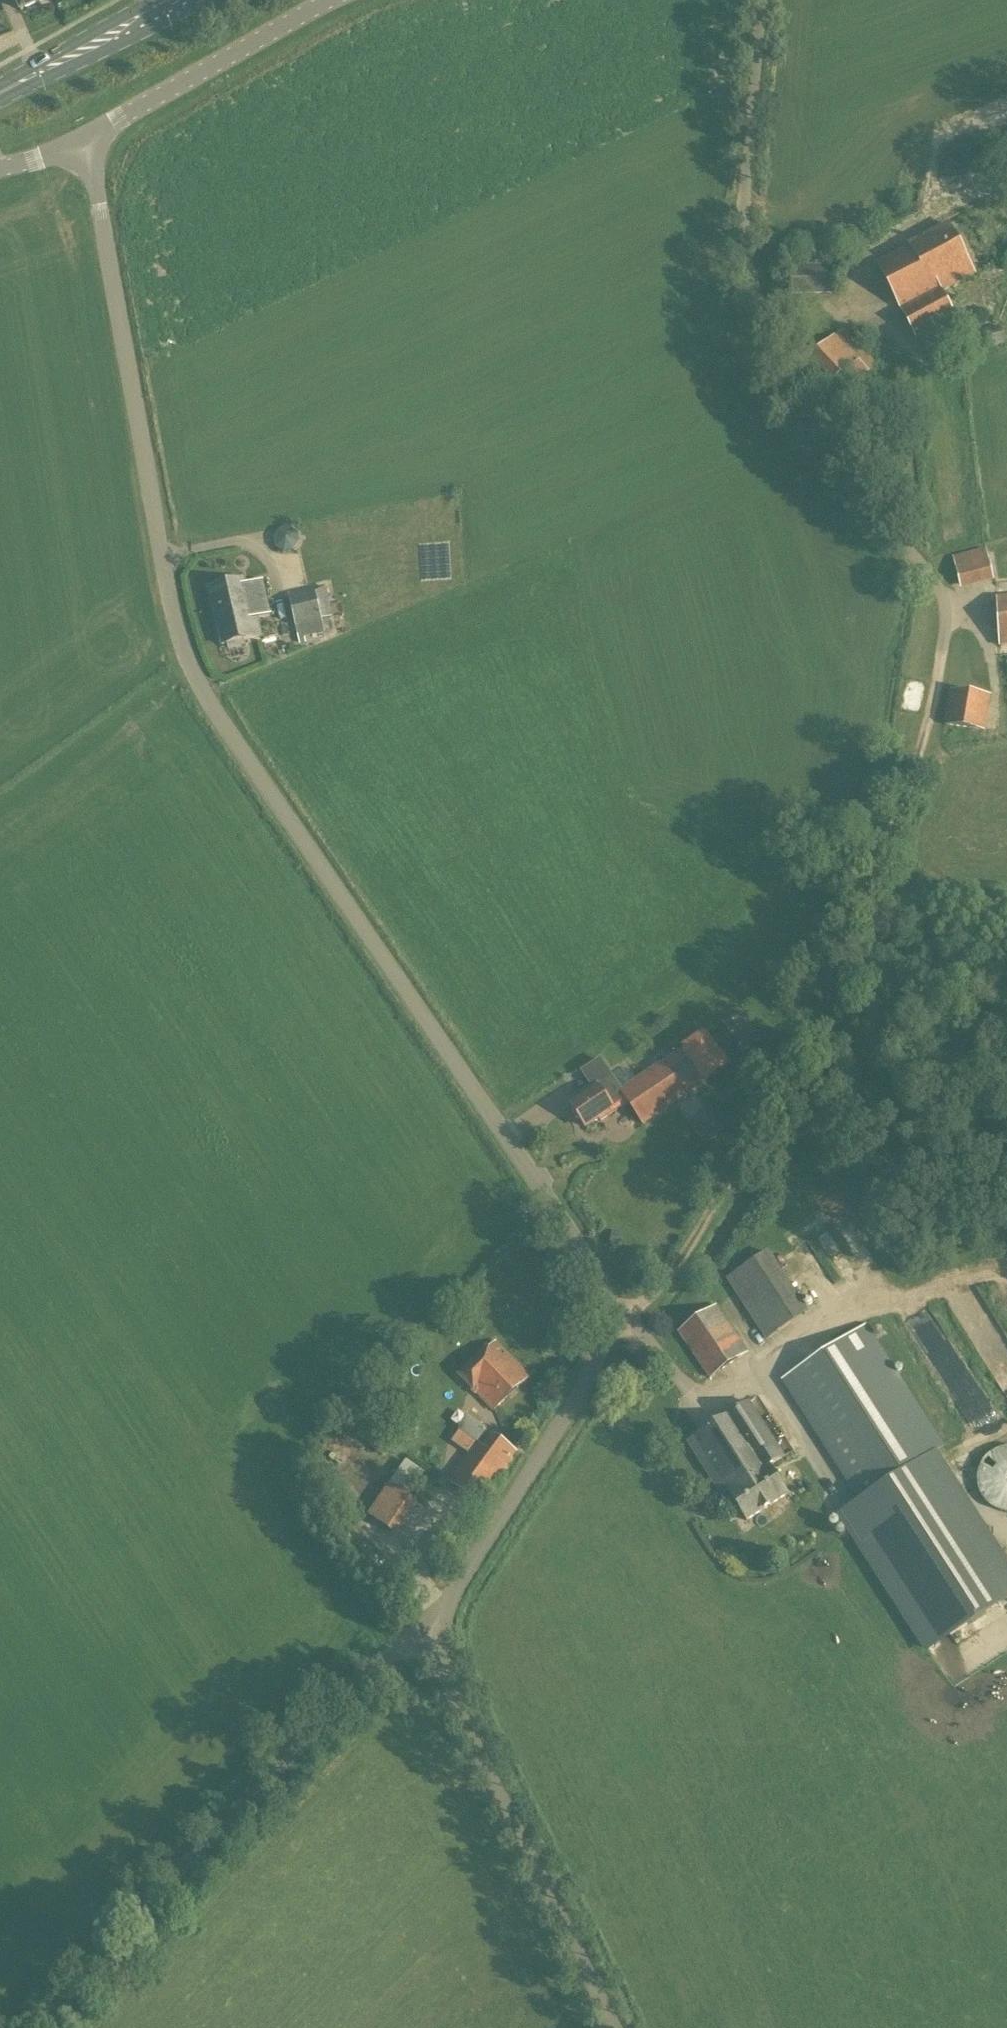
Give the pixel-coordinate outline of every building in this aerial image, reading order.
[(22,10),(45,0),(17,0),(22,10)] [(876,263),(902,313),(903,312),(917,340),(958,319),(944,291),(975,275),(949,224),(906,246),(906,247),(876,263)] [(821,395),(857,362),(833,336),(798,369),(821,395)] [(299,526),(277,528),(279,550),(301,549),(299,526)] [(986,547),(952,556),(960,590),(994,580),(986,547)] [(253,609),(252,610),(245,579),(209,588),(222,645),(260,637),(253,609)] [(295,627),(298,639),(324,633),(322,621),(315,588),(288,594),(295,627)] [(995,598),(999,646),(1006,645),(1006,597),(995,598)] [(286,657),(281,644),(266,650),(271,663),(286,657)] [(989,706),(991,695),(949,690),(943,725),(985,732),(985,730),(999,732),(1003,708),(989,706)] [(680,1049),(620,1090),(628,1103),(628,1104),(643,1126),(704,1084),(730,1066),(705,1031),(680,1049)] [(628,1103),(620,1090),(619,1091),(612,1078),(570,1105),(585,1127),(598,1118),(600,1122),(628,1104),(628,1103)] [(735,1142),(711,1109),(690,1123),(715,1157),(735,1142)] [(727,1278),(767,1340),(809,1313),(768,1251),(727,1278)] [(716,1304),(677,1332),(709,1380),(748,1352),(716,1304)] [(848,1540),(924,1657),(929,1654),(1006,1604),(1006,1563),(935,1452),(939,1450),(945,1446),(866,1326),(834,1347),(782,1381),(798,1405),(860,1501),(834,1518),(848,1540)] [(460,1375),(493,1410),(528,1377),(495,1342),(460,1375)] [(721,1496),(728,1491),(747,1521),(788,1494),(771,1467),(784,1457),(749,1402),(692,1439),(720,1483),(715,1487),(721,1496)] [(480,1423),(472,1434),(479,1440),(458,1467),(489,1491),(493,1485),(517,1451),(480,1423)] [(978,1481),(978,1484),(978,1487),(979,1491),(980,1493),(982,1496),(983,1498),(984,1500),(986,1501),(988,1504),(991,1506),(994,1508),(997,1509),(1000,1511),(1004,1512),(1006,1512),(1006,1447),(1003,1448),(999,1449),(996,1450),(993,1452),(990,1454),(988,1456),(986,1458),(984,1459),(983,1462),(981,1464),(980,1466),(980,1468),(979,1472),(978,1475),(978,1478),(978,1481)] [(394,1532),(418,1500),(394,1481),(369,1513),(394,1532)]
